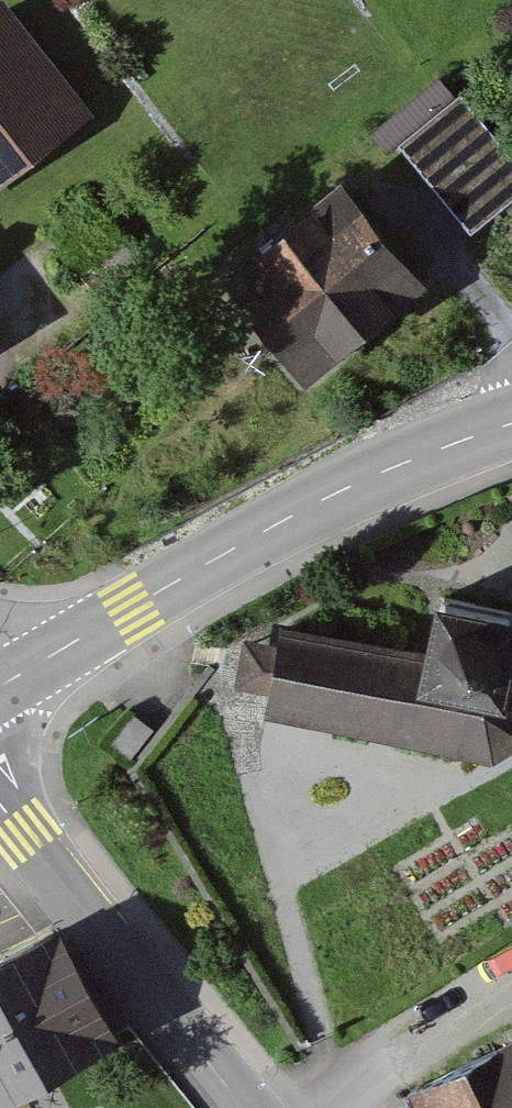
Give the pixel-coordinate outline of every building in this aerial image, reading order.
[(94,111),(8,0),(0,0),(0,184),(94,111)] [(400,141),(472,228),(511,195),(511,157),(459,93),(400,141)] [(426,278),(342,174),(221,271),(305,375),(426,278)] [(445,597),(428,658),(280,629),(267,707),(492,756),(511,743),(511,650),(503,648),(511,611),(445,597)] [(56,921),(0,951),(0,1097),(117,1033),(56,921)] [(467,1059),(491,1107),(511,1107),(511,1037),(467,1059)] [(467,1059),(406,1091),(414,1107),(491,1107),(467,1059)]
